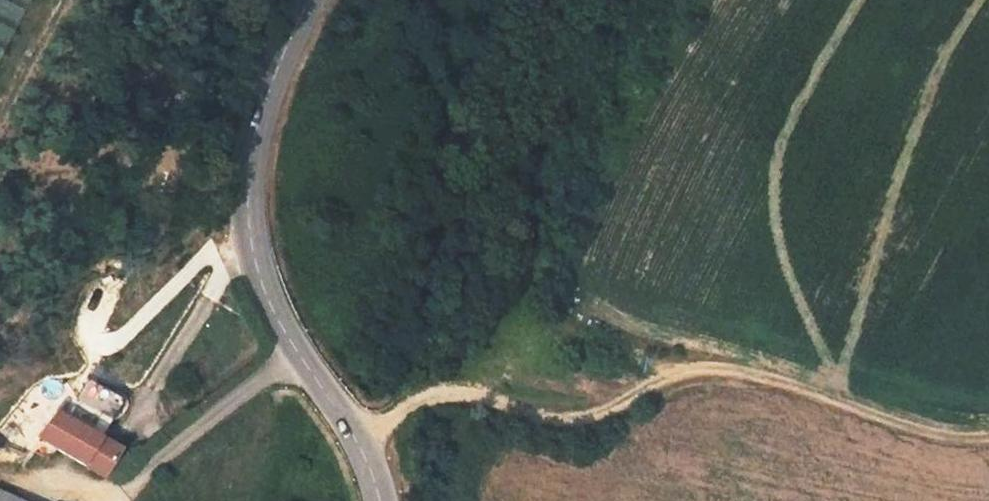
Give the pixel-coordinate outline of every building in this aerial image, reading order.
[(115,425),(80,404),(70,421),(105,442),(115,425)] [(40,441),(105,480),(122,452),(105,442),(70,421),(56,413),(40,441)] [(0,486),(0,500),(33,500),(0,486)]
